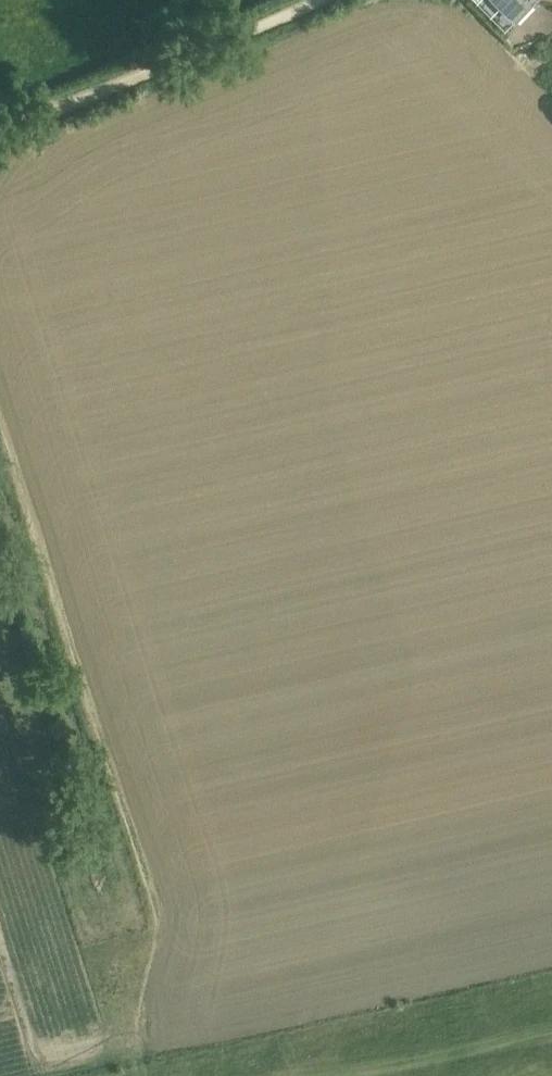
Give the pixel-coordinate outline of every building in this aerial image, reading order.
[(527,0),(500,0),(513,13),(527,0)]
